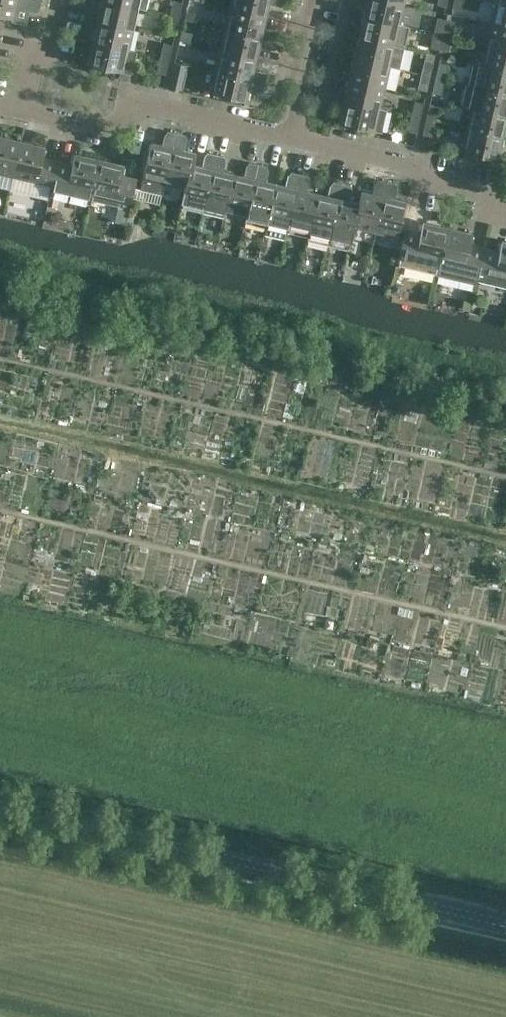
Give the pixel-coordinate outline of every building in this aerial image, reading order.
[(31,0),(0,0),(0,14),(12,17),(15,4),(30,7),(31,0)] [(138,8),(105,0),(103,0),(98,20),(133,29),(138,8)] [(138,8),(146,10),(148,0),(105,0),(138,8)] [(173,0),(170,15),(179,17),(182,2),(173,0)] [(230,7),(265,15),(269,0),(231,0),(230,7)] [(404,3),(392,0),(367,0),(364,16),(399,24),(404,3)] [(463,0),(453,0),(452,7),(461,9),(463,0)] [(496,2),(491,23),(505,27),(505,4),(496,2)] [(261,32),(265,15),(230,7),(225,28),(275,39),(277,31),(267,28),(267,29),(266,33),(261,32)] [(186,10),(184,19),(192,20),(194,12),(186,10)] [(175,32),(179,17),(170,15),(166,30),(175,32)] [(394,45),(399,24),(364,16),(359,37),(394,45)] [(443,34),(446,19),(437,17),(434,32),(443,34)] [(455,21),(446,19),(443,34),(451,36),(455,21)] [(128,50),(133,29),(98,20),(93,41),(128,50)] [(491,23),(486,44),(505,49),(505,27),(491,23)] [(273,48),(275,39),(225,28),(220,49),(255,57),(259,40),(264,41),(264,45),(263,46),(273,48)] [(183,30),(181,38),(192,41),(193,33),(183,30)] [(439,49),(443,34),(434,32),(430,47),(439,49)] [(448,51),(451,36),(443,34),(439,49),(448,51)] [(404,47),(394,45),(359,37),(354,58),(389,66),(399,68),(404,47)] [(180,40),(179,48),(186,49),(188,41),(180,40)] [(136,52),(128,50),(93,41),(88,64),(131,74),(136,52)] [(164,42),(160,57),(169,59),(172,44),(164,42)] [(486,44),(481,65),(505,71),(505,49),(486,44)] [(252,74),(255,57),(220,49),(215,70),(265,82),(267,73),(258,71),(256,75),(252,74)] [(165,74),(169,59),(160,57),(157,72),(165,74)] [(399,68),(389,66),(354,58),(349,79),(385,87),(394,89),(399,68)] [(433,61),(433,60),(425,59),(421,73),(430,75),(433,61)] [(186,65),(175,62),(169,87),(181,90),(186,65)] [(439,62),(436,77),(444,79),(448,64),(439,62)] [(481,65),(473,63),(469,84),(505,93),(505,71),(481,65)] [(263,90),(265,82),(215,70),(210,92),(246,100),(250,82),(254,84),(254,87),(254,88),(263,90)] [(426,90),(430,75),(421,73),(418,88),(426,90)] [(441,94),(444,79),(436,77),(432,92),(441,94)] [(380,108),(385,87),(349,79),(346,90),(341,89),(339,99),(380,108)] [(469,84),(467,84),(462,105),(471,107),(505,115),(505,93),(469,84)] [(386,110),(380,108),(339,99),(337,108),(342,109),(339,122),(381,132),(386,110)] [(415,101),(411,115),(420,117),(424,103),(415,101)] [(430,104),(426,119),(435,121),(438,106),(430,104)] [(505,119),(505,115),(471,107),(467,128),(502,136),(505,119)] [(417,132),(420,117),(411,115),(408,130),(417,132)] [(431,136),(435,121),(426,119),(423,134),(431,136)] [(497,158),(502,136),(467,128),(461,150),(463,151),(462,157),(473,159),(474,153),(497,158)] [(162,194),(165,182),(176,133),(168,131),(164,145),(151,142),(140,189),(162,194)] [(185,135),(176,133),(165,182),(185,187),(186,187),(191,164),(193,164),(195,152),(182,149),(185,135)] [(20,140),(0,136),(0,173),(12,176),(20,140)] [(50,190),(57,160),(42,157),(45,146),(20,140),(12,176),(40,182),(39,187),(50,190)] [(202,212),(216,154),(207,152),(204,166),(193,164),(191,164),(186,187),(185,187),(180,207),(202,212)] [(89,205),(90,199),(99,159),(75,153),(72,164),(57,160),(50,190),(49,195),(89,205)] [(225,209),(233,173),(221,171),(224,156),(216,154),(202,212),(223,217),(225,209)] [(124,164),(99,159),(90,199),(130,208),(136,179),(121,175),(124,164)] [(246,214),(258,164),(249,162),(246,176),(233,173),(225,209),(246,214)] [(265,226),(275,183),(263,180),(267,166),(258,164),(246,214),(244,221),(265,226)] [(285,239),(286,231),(300,174),(291,172),(288,186),(275,183),(265,226),(264,234),(285,239)] [(308,236),(318,193),(305,190),(309,176),(300,174),(286,231),(308,236)] [(375,231),(387,181),(378,179),(375,194),(361,191),(358,202),(360,203),(354,226),(355,227),(375,231)] [(328,245),(342,183),(333,181),(330,196),(318,193),(308,236),(307,240),(328,245)] [(395,183),(387,181),(375,231),(397,236),(405,201),(392,198),(395,183)] [(360,203),(358,202),(347,200),(351,185),(342,183),(328,245),(349,249),(352,238),(353,238),(355,227),(354,226),(360,203)] [(126,225),(129,212),(129,211),(121,209),(118,224),(126,225)] [(439,263),(447,227),(423,221),(420,232),(405,229),(397,265),(436,274),(439,263)] [(477,276),(484,247),(469,244),(472,233),(447,227),(439,263),(467,269),(466,274),(477,276)] [(502,240),(499,251),(484,247),(477,276),(477,280),(505,286),(505,241),(502,240)] [(394,281),(391,293),(399,295),(402,283),(394,281)]
